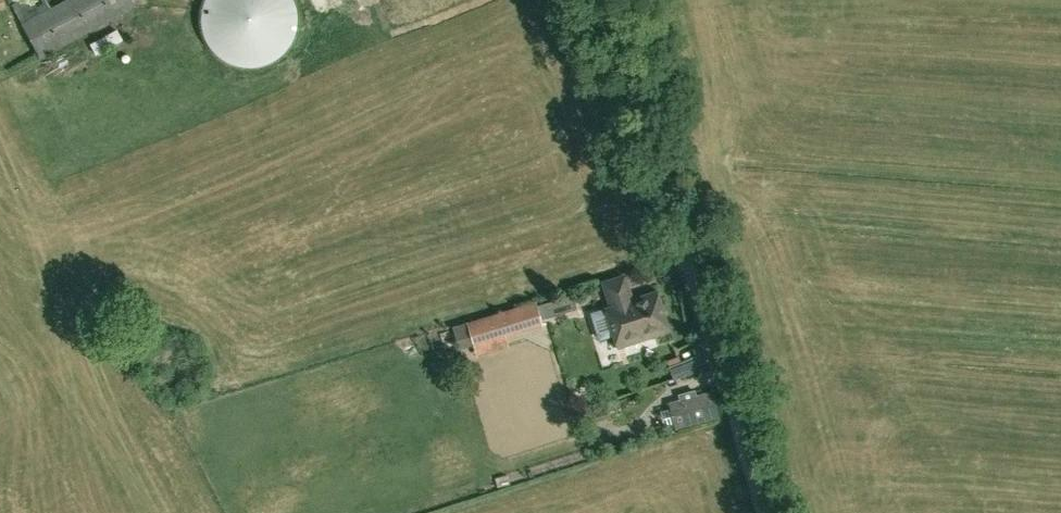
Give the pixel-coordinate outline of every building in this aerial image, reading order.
[(137,7),(133,0),(21,0),(13,4),(42,58),(137,7)] [(127,29),(100,40),(107,57),(134,46),(127,29)] [(613,306),(591,313),(599,341),(616,336),(620,348),(671,331),(659,293),(635,301),(628,276),(606,283),(613,306)] [(543,326),(542,324),(541,320),(552,317),(551,315),(547,300),(536,304),(535,301),(467,323),(474,346),(478,358),(509,348),(506,338),(543,326)] [(667,361),(670,369),(682,364),(678,356),(667,361)] [(712,392),(680,401),(686,424),(718,416),(712,392)] [(603,420),(587,408),(580,419),(596,431),(603,420)]
